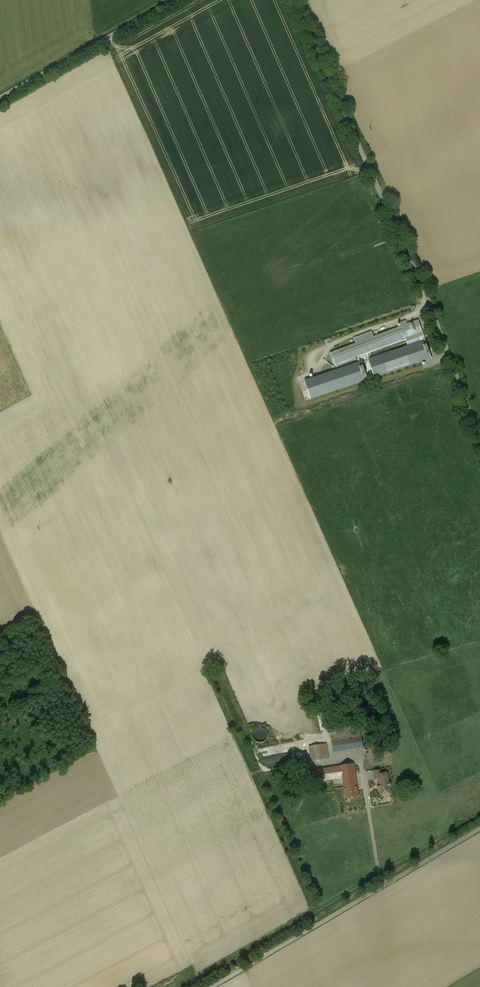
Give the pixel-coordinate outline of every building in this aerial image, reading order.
[(428,340),(420,321),(410,325),(409,320),(402,323),(404,327),(376,337),(373,331),(356,337),(358,344),(332,354),(337,366),(408,340),(410,347),(421,343),(423,350),(428,348),(426,341),(428,340)] [(312,397),(370,381),(364,362),(306,378),(312,397)] [(326,729),(319,694),(314,695),(322,730),(326,729)] [(270,737),(264,726),(255,731),(261,742),(270,737)] [(356,732),(328,736),(331,757),(359,753),(356,732)] [(368,759),(380,759),(379,743),(369,744),(369,752),(367,752),(368,759)] [(326,761),(323,745),(305,748),(308,764),(326,761)] [(271,748),(260,750),(261,758),(273,756),(271,748)] [(356,802),(351,767),(341,769),(309,773),(311,786),(339,782),(342,804),(356,802)] [(386,773),(371,775),(371,784),(375,784),(376,800),(388,798),(386,773)]
